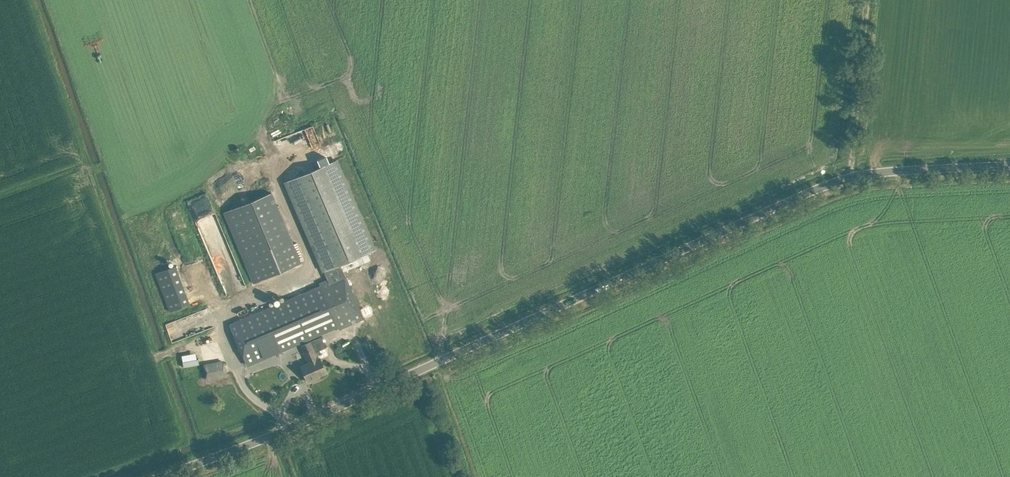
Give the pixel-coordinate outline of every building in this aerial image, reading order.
[(281,154),(310,143),(308,139),(317,135),(313,125),(275,140),(281,154)] [(344,273),(340,264),(376,249),(338,159),(284,181),(322,272),(324,271),(328,280),(344,273)] [(241,177),(214,188),(225,212),(254,283),(281,271),(301,263),(292,240),(271,249),(251,201),(241,177)] [(212,207),(207,192),(187,200),(192,215),(212,207)] [(169,310),(190,303),(176,264),(155,271),(169,310)] [(321,287),(231,326),(247,365),(338,326),(339,329),(364,318),(344,273),(328,280),(320,284),(321,287)] [(168,323),(173,338),(216,324),(211,309),(168,323)] [(318,359),(315,352),(326,347),(321,336),(310,341),(301,345),(309,363),(301,366),(308,381),(315,378),(315,377),(325,372),(319,358),(318,359)] [(205,378),(226,377),(225,360),(204,361),(205,378)]
